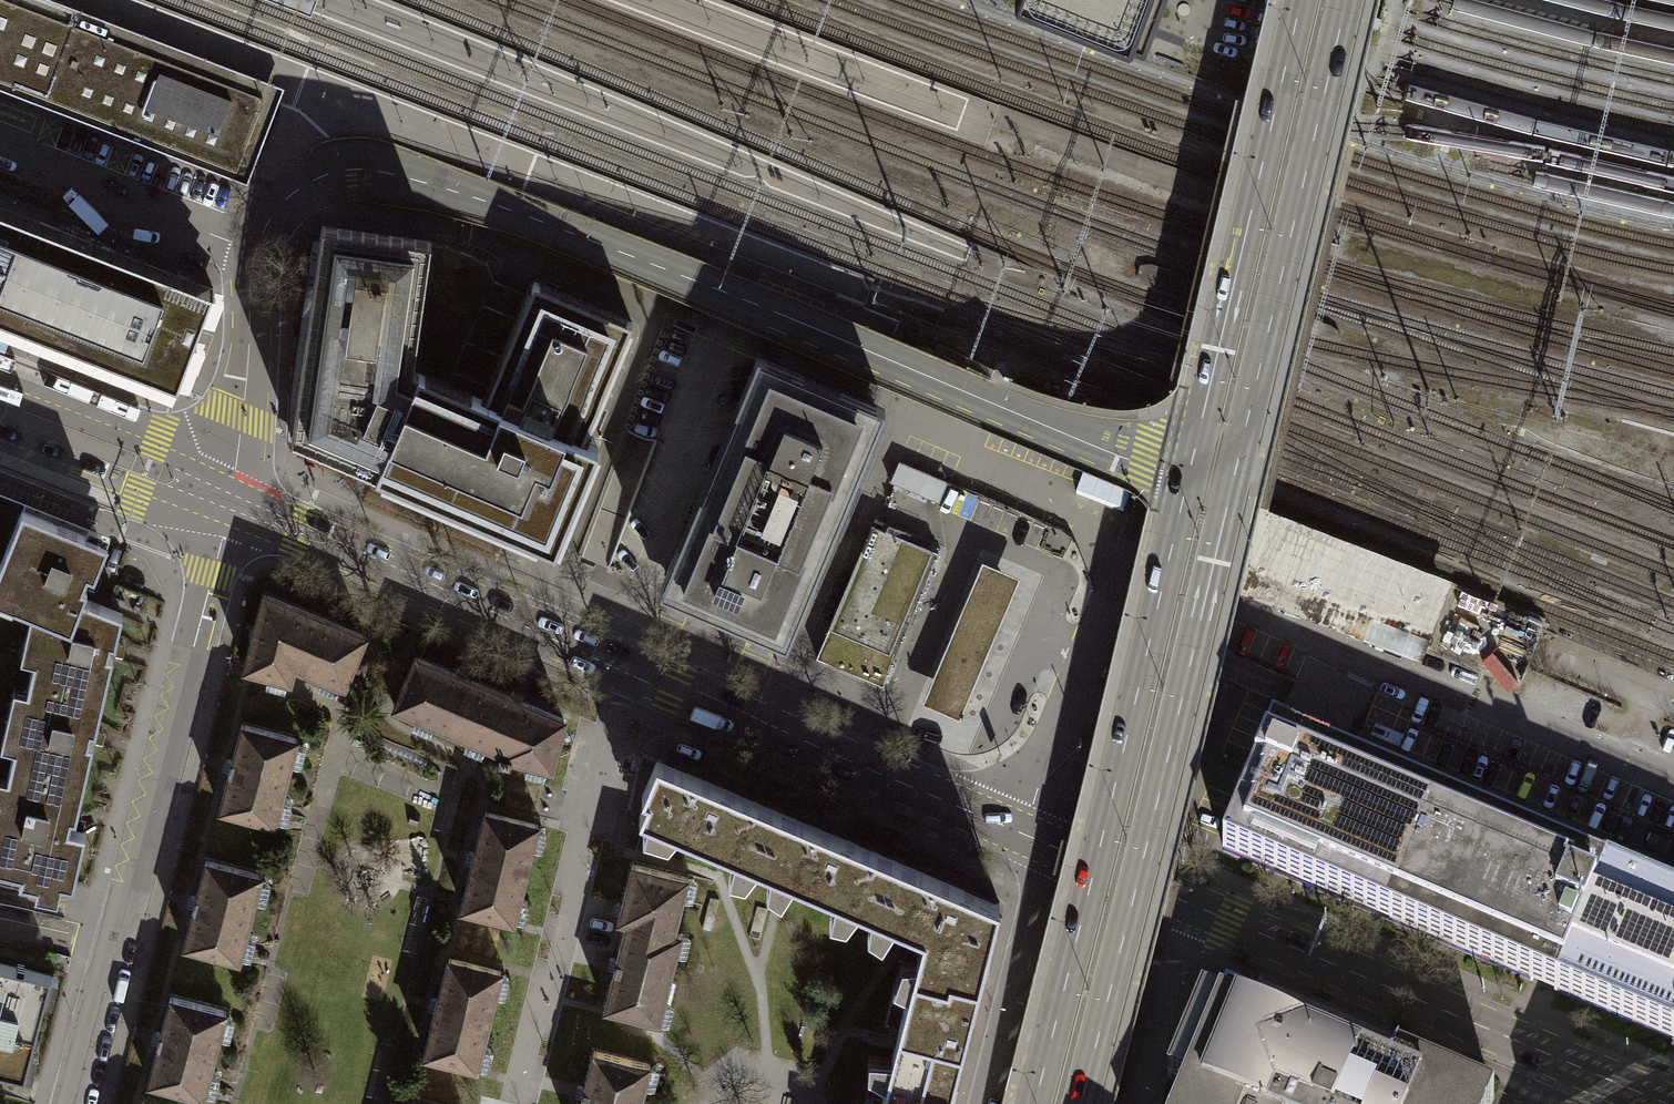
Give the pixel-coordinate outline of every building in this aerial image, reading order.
[(236,170),(237,166),(236,165),(260,101),(262,101),(263,98),(260,97),(259,100),(200,77),(201,74),(198,73),(197,75),(138,52),(139,50),(136,49),(136,51),(76,28),(77,26),(74,25),(73,27),(68,25),(72,13),(37,0),(28,0),(24,9),(14,5),(15,2),(12,1),(11,4),(2,0),(0,0),(0,77),(47,95),(47,97),(49,98),(50,96),(109,119),(109,121),(111,122),(113,118),(172,141),(171,145),(174,146),(175,142),(234,165),(233,169),(236,170)] [(282,87),(56,0),(37,0),(72,13),(68,25),(73,27),(74,25),(77,26),(76,28),(136,51),(136,49),(139,50),(138,52),(197,75),(198,73),(201,74),(200,77),(259,100),(260,97),(263,98),(262,101),(260,101),(236,165),(237,166),(236,170),(233,169),(234,165),(175,142),(174,146),(171,145),(172,141),(113,118),(111,122),(109,121),(109,119),(50,96),(49,98),(47,97),(47,95),(0,77),(0,89),(246,183),(282,87)] [(11,4),(12,1),(15,2),(14,5),(24,9),(28,0),(2,0),(11,4)] [(310,16),(316,0),(268,0),(310,16)] [(1146,26),(1155,0),(1077,0),(1146,26)] [(0,206),(0,314),(177,382),(213,288),(0,206)] [(467,391),(473,378),(455,370),(494,278),(487,261),(445,244),(431,242),(431,241),(430,239),(323,224),(322,225),(291,437),(375,472),(419,370),(467,391)] [(490,385),(473,378),(467,391),(419,370),(375,472),(555,548),(575,500),(598,445),(583,439),(632,323),(534,281),(490,385)] [(659,588),(787,641),(886,406),(758,353),(659,588)] [(948,482),(899,461),(890,482),(939,503),(948,482)] [(1135,480),(1089,462),(1076,493),(1123,511),(1135,480)] [(23,509),(12,505),(0,500),(0,566),(23,509)] [(82,598),(84,592),(87,587),(89,588),(95,573),(88,570),(100,539),(23,508),(23,509),(0,566),(0,600),(17,607),(36,615),(46,589),(78,602),(80,597),(82,598)] [(1259,521),(1239,574),(1424,645),(1444,592),(1259,521)] [(939,552),(872,524),(816,657),(883,685),(939,552)] [(1021,580),(982,564),(922,707),(960,723),(1021,580)] [(36,651),(30,676),(104,692),(114,650),(122,613),(82,598),(80,597),(78,602),(46,589),(36,615),(43,618),(36,651)] [(365,636),(264,594),(244,668),(290,681),(294,665),(344,686),(365,636)] [(13,618),(17,607),(0,600),(0,613),(13,618)] [(449,730),(470,680),(415,657),(394,707),(449,730)] [(10,763),(84,780),(94,737),(104,692),(30,676),(26,692),(15,743),(10,763)] [(564,719),(470,680),(449,730),(501,752),(499,761),(509,764),(511,759),(551,769),(564,719)] [(297,738),(242,724),(219,810),(275,824),(297,738)] [(1423,936),(1557,992),(1607,874),(1272,734),(1247,791),(1222,851),(1423,936)] [(777,809),(657,759),(642,794),(647,797),(639,815),(737,856),(749,826),(767,834),(777,809)] [(10,763),(7,777),(0,776),(0,869),(20,874),(19,881),(37,885),(38,878),(73,886),(85,832),(73,829),(74,822),(84,780),(10,763)] [(897,859),(777,809),(767,834),(749,826),(737,856),(856,906),(869,876),(886,884),(897,859)] [(537,824),(486,811),(476,852),(474,852),(470,867),(472,867),(461,908),(513,921),(537,824)] [(1000,903),(897,859),(886,884),(869,876),(856,906),(923,934),(918,954),(959,964),(956,976),(979,982),(1000,903)] [(262,875),(206,860),(184,946),(239,960),(262,875)] [(627,921),(674,933),(674,931),(688,877),(633,863),(618,920),(626,922),(627,921)] [(1557,992),(1673,1041),(1673,902),(1607,874),(1557,992)] [(674,933),(627,921),(626,922),(605,1008),(659,1022),(681,933),(674,931),(674,933)] [(956,976),(959,964),(918,954),(883,1090),(918,1099),(917,1103),(948,1103),(979,982),(956,976)] [(501,971),(449,958),(439,998),(437,998),(433,1014),(435,1014),(425,1054),(476,1067),(501,971)] [(0,963),(0,1070),(24,1076),(51,975),(23,968),(23,969),(0,963)] [(1226,986),(1219,1003),(1202,996),(1168,1078),(1185,1085),(1177,1103),(1491,1103),(1494,1098),(1363,1044),(1226,986)] [(226,1011),(170,996),(148,1082),(203,1097),(226,1011)] [(594,1050),(580,1103),(640,1103),(650,1064),(594,1050)] [(880,1103),(917,1103),(918,1099),(883,1090),(880,1103)]
